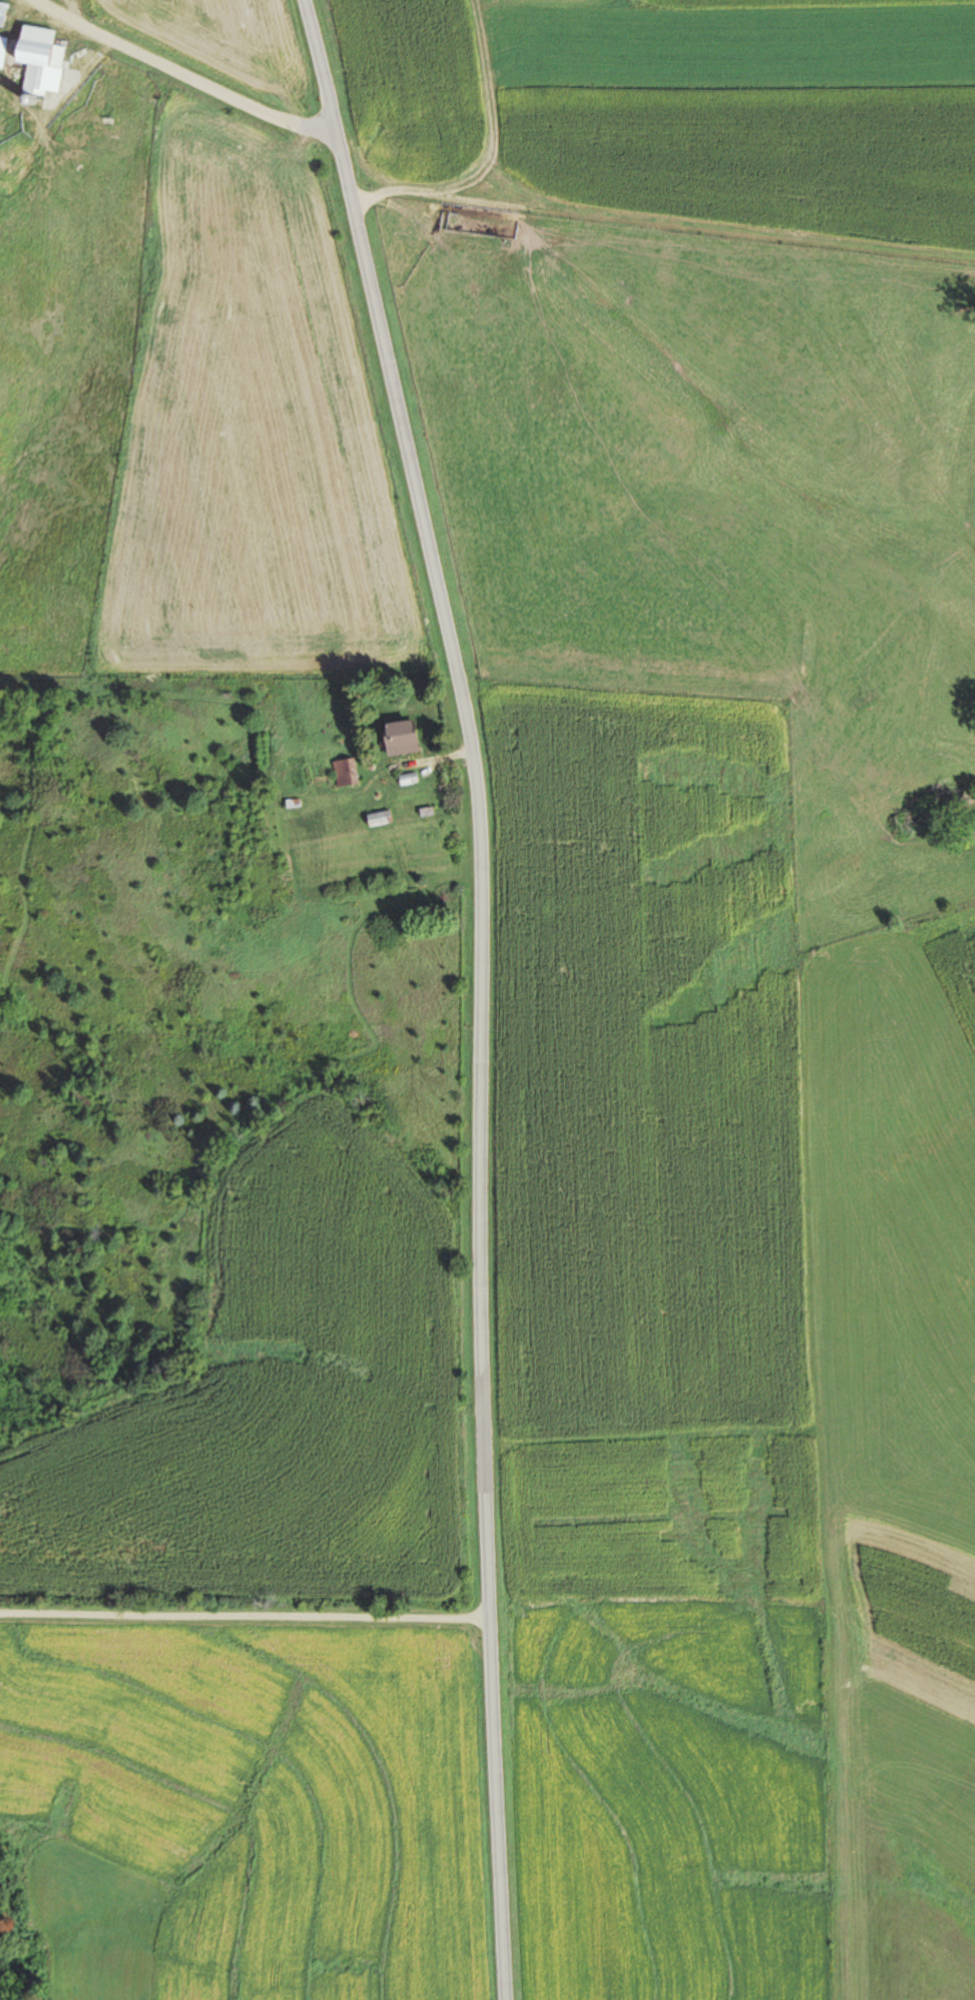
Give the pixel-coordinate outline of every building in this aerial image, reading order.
[(64,46),(51,44),(53,30),(14,24),(9,60),(25,63),(20,92),(44,95),(45,91),(57,93),(64,46)] [(416,752),(412,720),(379,724),(383,757),(416,752)] [(332,761),(336,787),(359,783),(354,757),(332,761)] [(364,814),(365,826),(389,823),(388,811),(364,814)]
